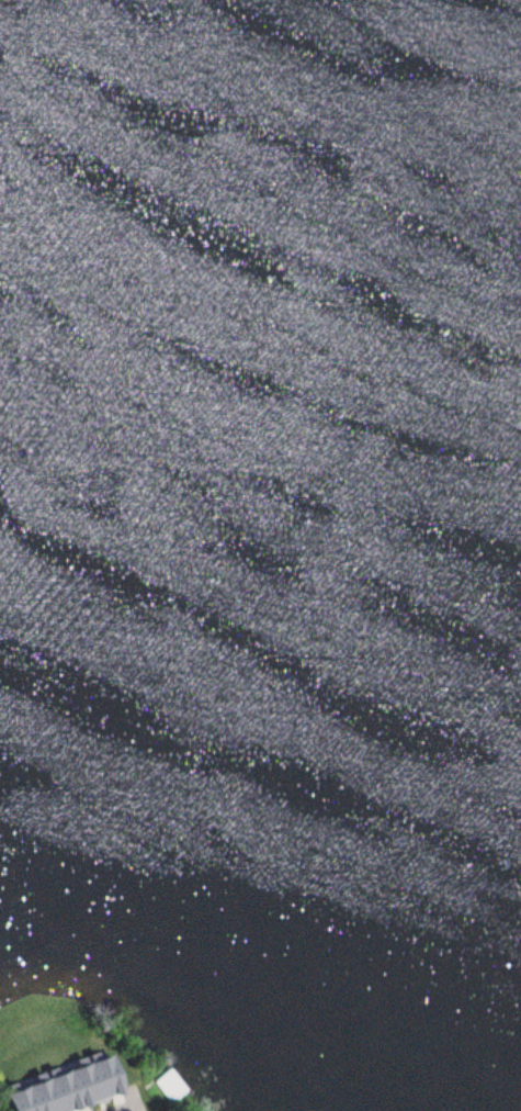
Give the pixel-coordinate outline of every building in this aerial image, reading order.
[(169,1104),(186,1091),(169,1068),(152,1082),(169,1104)]
